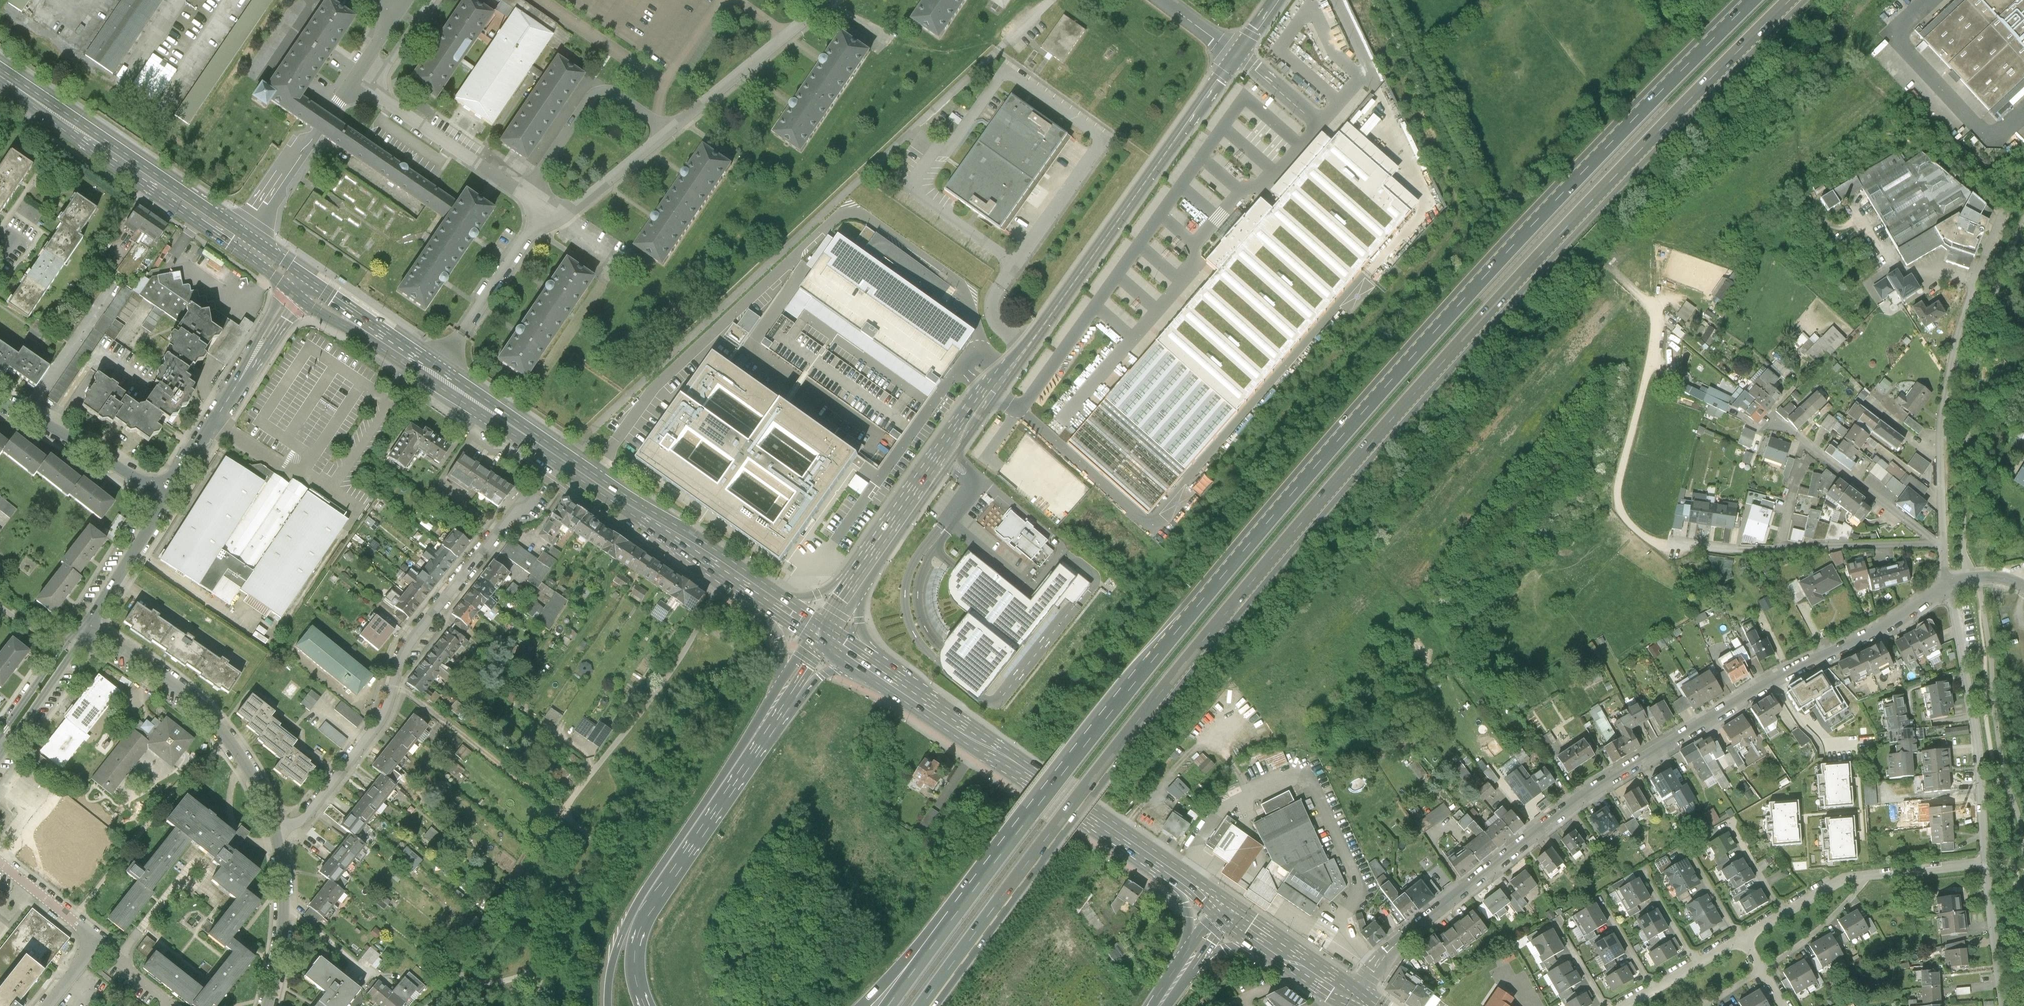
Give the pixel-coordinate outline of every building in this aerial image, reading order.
[(19,14),(29,0),(7,0),(4,4),(19,14)] [(87,55),(117,75),(167,0),(124,0),(87,55)] [(173,116),(188,126),(274,0),(252,0),(173,116)] [(268,88),(261,84),(250,99),(270,114),(276,106),(316,133),(445,221),(399,291),(428,312),(495,210),(466,192),(460,199),(330,113),(306,97),(356,16),(332,0),(323,0),(268,88)] [(410,83),(438,101),(496,14),(476,0),(465,0),(410,83)] [(917,19),(948,40),(975,0),(929,0),(917,19)] [(1005,10),(1011,0),(990,0),(1005,10)] [(1921,37),(1960,0),(1952,0),(1917,33),(1921,37)] [(1921,37),(1989,109),(2023,76),(2023,0),(1960,0),(1921,37)] [(514,10),(453,100),(492,126),(553,36),(514,10)] [(1066,17),(1043,51),(1062,64),(1086,30),(1066,17)] [(845,31),(773,137),(806,159),(877,52),(845,31)] [(1881,49),(1877,44),(1868,52),(1873,57),(1881,49)] [(559,55),(498,143),(527,163),(587,75),(559,55)] [(1989,109),(1993,114),(2023,85),(2023,76),(1989,109)] [(1072,138),(1013,95),(945,190),(1005,232),(1072,138)] [(1126,380),(1072,442),(1152,511),(1411,214),(1383,191),(1392,180),(1341,136),(1308,174),(1275,211),(1269,206),(1262,200),(1235,231),(1209,262),(1221,272),(1126,380)] [(708,144),(637,249),(668,270),(739,165),(708,144)] [(0,169),(0,192),(10,199),(33,166),(12,151),(0,169)] [(1973,193),(1923,152),(1906,163),(1898,152),(1856,177),(1863,189),(1898,249),(1936,227),(1961,212),(1962,214),(1973,193)] [(1863,189),(1856,177),(1834,190),(1841,202),(1863,189)] [(1841,202),(1834,190),(1821,197),(1828,210),(1841,202)] [(10,199),(0,192),(0,214),(10,199)] [(1961,212),(1936,227),(1945,244),(1952,247),(1974,255),(1976,256),(1991,219),(1983,214),(1987,204),(1973,193),(1962,214),(1961,212)] [(59,222),(64,225),(79,236),(97,209),(78,195),(59,222)] [(140,229),(145,232),(154,218),(139,208),(127,225),(138,232),(140,229)] [(168,228),(154,218),(145,232),(158,241),(168,228)] [(64,225),(45,252),(65,265),(83,239),(79,236),(64,225)] [(841,235),(762,345),(769,350),(770,349),(771,347),(773,349),(807,373),(891,433),(890,435),(899,441),(945,378),(948,373),(951,369),(971,342),(972,340),(978,332),(955,316),(958,312),(935,295),(932,299),(920,291),(923,287),(896,268),(893,272),(881,264),(886,257),(890,251),(895,245),(870,227),(857,246),(841,235)] [(1936,227),(1898,249),(1907,265),(1942,245),(1950,252),(1947,261),(1969,269),(1974,255),(1952,247),(1945,244),(1936,227)] [(45,252),(27,278),(46,292),(65,265),(45,252)] [(569,258),(499,362),(528,382),(598,277),(569,258)] [(1898,269),(1886,276),(1896,291),(1903,302),(1922,289),(1912,273),(1904,278),(1898,269)] [(59,335),(68,342),(112,279),(103,272),(59,335)] [(193,304),(203,311),(210,309),(214,309),(216,308),(217,307),(216,302),(214,301),(209,302),(208,297),(206,296),(200,297),(199,292),(197,290),(192,291),(191,285),(190,284),(184,285),(183,280),(181,278),(176,279),(175,272),(159,275),(152,277),(145,272),(132,291),(135,292),(144,298),(155,306),(165,313),(181,324),(188,315),(187,309),(190,304),(193,304)] [(1734,272),(1728,279),(1736,284),(1741,276),(1734,272)] [(1896,291),(1886,276),(1873,286),(1882,301),(1896,291)] [(1711,294),(1715,297),(1727,279),(1723,277),(1711,294)] [(27,278),(8,305),(28,319),(46,292),(27,278)] [(1727,279),(1715,297),(1723,302),(1736,284),(1728,279),(1727,279)] [(115,320),(117,317),(135,292),(132,291),(125,285),(47,397),(57,404),(105,335),(115,320)] [(144,298),(135,292),(117,317),(126,323),(144,298)] [(1924,300),(1913,307),(1925,326),(1948,312),(1940,300),(1929,307),(1924,300)] [(178,328),(182,331),(183,330),(194,338),(195,336),(201,341),(200,342),(208,348),(215,338),(220,337),(224,332),(213,324),(210,309),(203,311),(193,304),(190,304),(187,309),(188,315),(181,324),(178,328)] [(151,333),(165,313),(155,306),(141,326),(151,333)] [(1693,313),(1683,306),(1676,315),(1686,322),(1693,313)] [(764,316),(753,308),(741,324),(737,321),(727,334),(743,345),(764,316)] [(248,332),(214,309),(210,309),(213,324),(224,332),(220,337),(215,338),(208,348),(206,352),(208,354),(226,366),(248,332)] [(125,327),(115,320),(105,335),(114,342),(125,327)] [(1678,324),(1672,332),(1680,339),(1684,333),(1680,330),(1682,327),(1678,324)] [(1847,339),(1833,325),(1815,344),(1811,341),(1800,352),(1804,356),(1806,354),(1815,362),(1827,349),(1832,354),(1847,339)] [(1715,329),(1709,326),(1701,339),(1707,342),(1715,329)] [(206,352),(208,348),(200,342),(201,341),(195,336),(194,338),(183,330),(182,331),(179,334),(176,332),(175,332),(172,336),(173,342),(170,346),(174,348),(170,354),(191,369),(194,364),(197,366),(200,360),(205,360),(208,355),(208,354),(206,352)] [(1912,341),(1907,337),(1903,341),(1908,345),(1912,341)] [(9,370),(18,357),(0,344),(0,373),(4,377),(9,370)] [(23,350),(18,357),(9,370),(35,388),(49,368),(23,350)] [(753,537),(785,559),(859,455),(840,442),(834,437),(788,405),(786,403),(782,400),(730,364),(714,353),(683,397),(640,457),(753,537)] [(192,370),(191,369),(170,354),(166,359),(167,364),(165,368),(163,368),(160,372),(161,378),(158,382),(162,385),(159,389),(158,388),(148,403),(165,415),(172,420),(174,416),(180,416),(183,412),(182,409),(184,406),(189,405),(197,394),(193,391),(197,386),(191,382),(194,378),(188,375),(192,370)] [(1778,360),(1772,366),(1782,376),(1785,378),(1791,371),(1778,360)] [(1842,368),(1839,364),(1833,369),(1836,373),(1842,368)] [(1782,376),(1772,366),(1769,369),(1779,379),(1782,376)] [(1756,386),(1776,403),(1783,395),(1776,389),(1779,385),(1776,382),(1779,379),(1769,369),(1761,377),(1760,379),(1758,377),(1753,383),(1756,386)] [(113,424),(116,420),(124,407),(121,405),(127,397),(128,396),(117,388),(119,386),(111,381),(111,382),(98,373),(95,378),(95,383),(85,397),(86,402),(83,407),(98,417),(99,418),(103,421),(108,420),(113,424)] [(1750,381),(1753,383),(1758,377),(1760,379),(1761,377),(1756,373),(1750,381)] [(1885,378),(1879,385),(1887,391),(1892,384),(1885,378)] [(1706,394),(1709,387),(1699,382),(1694,383),(1692,387),(1706,394)] [(1906,396),(1902,393),(1895,401),(1916,416),(1933,393),(1917,382),(1906,396)] [(1730,406),(1731,406),(1737,399),(1710,386),(1709,387),(1706,394),(1730,406)] [(1776,403),(1756,386),(1749,394),(1756,400),(1755,402),(1767,413),(1776,403)] [(1730,406),(1706,394),(1692,387),(1688,394),(1705,402),(1718,408),(1725,412),(1727,413),(1730,406)] [(1870,394),(1864,389),(1855,399),(1861,404),(1870,394)] [(1741,408),(1746,412),(1755,402),(1756,400),(1749,394),(1745,390),(1737,399),(1731,406),(1739,410),(1741,408)] [(1798,410),(1788,418),(1790,420),(1799,430),(1828,402),(1818,391),(1798,410)] [(1795,391),(1791,396),(1796,401),(1801,396),(1795,391)] [(158,426),(165,415),(148,403),(146,405),(141,406),(140,407),(127,397),(121,405),(124,407),(116,420),(127,428),(128,430),(131,432),(137,431),(151,441),(155,435),(160,434),(163,430),(162,429),(158,426)] [(1718,408),(1705,402),(1700,413),(1704,415),(1708,408),(1716,412),(1718,408)] [(1767,413),(1755,402),(1746,412),(1744,414),(1758,426),(1768,414),(1767,413)] [(1780,407),(1776,412),(1787,422),(1790,420),(1788,418),(1798,410),(1790,402),(1783,409),(1780,407)] [(1870,436),(1873,432),(1882,421),(1857,402),(1848,414),(1859,422),(1856,425),(1870,436)] [(1828,404),(1820,412),(1824,416),(1832,408),(1828,404)] [(1721,419),(1725,412),(1718,408),(1716,412),(1714,416),(1721,419)] [(1829,415),(1821,426),(1830,433),(1839,421),(1829,415)] [(1924,427),(1909,416),(1904,423),(1919,434),(1924,427)] [(1882,421),(1873,432),(1897,450),(1906,439),(1882,421)] [(418,450),(421,452),(433,434),(425,428),(422,432),(411,424),(402,438),(418,450)] [(1870,436),(1856,425),(1846,438),(1861,449),(1870,436)] [(1705,429),(1700,426),(1697,432),(1702,435),(1704,432),(1705,429)] [(1759,435),(1744,428),(1737,443),(1752,450),(1759,435)] [(866,445),(848,432),(840,442),(859,455),(860,453),(861,452),(866,445)] [(451,447),(433,434),(421,452),(439,464),(451,447)] [(38,473),(48,460),(17,435),(10,444),(3,452),(35,477),(38,473)] [(10,444),(0,436),(0,456),(3,452),(10,444)] [(1009,458),(1016,462),(1028,442),(1021,437),(1009,458)] [(1791,444),(1770,437),(1763,458),(1784,465),(1791,444)] [(405,468),(418,450),(402,438),(388,457),(405,468)] [(1846,438),(1840,445),(1846,450),(1838,462),(1851,472),(1857,464),(1854,462),(1857,458),(1855,457),(1861,449),(1846,438)] [(1825,452),(1838,462),(1846,450),(1840,445),(1834,440),(1825,452)] [(1753,454),(1746,451),(1742,462),(1749,465),(1753,454)] [(1916,453),(1908,465),(1923,476),(1931,464),(1916,453)] [(71,495),(83,481),(52,456),(48,460),(38,473),(69,498),(71,495)] [(470,487),(479,494),(491,475),(463,456),(448,478),(467,491),(470,487)] [(1794,459),(1789,457),(1783,474),(1789,476),(1794,459)] [(158,562),(198,588),(270,478),(264,474),(258,470),(253,478),(240,469),(225,460),(216,474),(158,562)] [(1893,461),(1885,470),(1899,482),(1907,473),(1893,461)] [(1870,473),(1876,465),(1873,462),(1866,470),(1870,473)] [(1885,470),(1877,464),(1876,465),(1870,473),(1896,494),(1903,485),(1899,482),(1885,470)] [(2023,488),(2023,464),(2014,481),(2023,488)] [(306,495),(309,490),(292,479),(289,484),(260,465),(251,467),(250,465),(242,466),(240,469),(253,478),(258,470),(264,474),(270,478),(295,495),(303,500),(306,495)] [(1829,492),(1840,478),(1827,468),(1821,475),(1813,473),(1809,489),(1807,497),(1816,500),(1819,491),(1823,492),(1824,489),(1829,492)] [(512,489),(491,475),(479,494),(498,507),(512,489)] [(1929,489),(1910,475),(1903,485),(1921,499),(1929,489)] [(242,593),(303,500),(295,495),(270,478),(198,588),(231,609),(242,593)] [(1827,496),(1837,504),(1851,487),(1840,478),(1829,492),(1827,496)] [(83,481),(71,495),(103,521),(117,505),(84,479),(83,481)] [(434,486),(427,494),(441,505),(447,497),(434,486)] [(1807,497),(1809,489),(1800,487),(1798,495),(1807,497)] [(1867,499),(1851,487),(1837,504),(1863,524),(1870,514),(1861,507),(1867,499)] [(1896,504),(1915,519),(1926,504),(1907,489),(1896,504)] [(1766,496),(1749,492),(1746,503),(1752,505),(1753,499),(1764,502),(1766,496)] [(1689,517),(1688,523),(1711,526),(1715,504),(1705,503),(1706,495),(1692,493),(1691,501),(1689,517)] [(1705,503),(1715,504),(1716,494),(1707,493),(1706,495),(1705,503)] [(306,495),(242,593),(281,618),(346,521),(306,495)] [(10,519),(17,510),(0,496),(0,511),(10,519)] [(589,514),(572,502),(571,498),(563,500),(564,504),(554,518),(564,525),(576,533),(589,514)] [(1715,504),(1711,526),(1734,529),(1734,527),(1736,517),(1738,501),(1718,498),(1717,505),(1715,504)] [(1683,516),(1689,517),(1691,501),(1680,500),(1673,529),(1682,530),(1683,516)] [(1772,511),(1752,505),(1743,535),(1763,541),(1772,511)] [(433,506),(428,511),(436,519),(442,514),(433,506)] [(480,518),(469,509),(464,517),(475,525),(480,518)] [(1822,512),(1811,509),(1806,532),(1804,538),(1813,540),(1819,521),(1822,512)] [(1050,544),(1009,510),(991,534),(995,537),(998,540),(1003,543),(1013,552),(1018,556),(1020,554),(1033,564),(1050,544)] [(1834,511),(1831,521),(1837,524),(1841,513),(1834,511)] [(576,533),(590,542),(602,524),(595,520),(596,519),(589,514),(576,533)] [(556,538),(564,525),(554,518),(541,537),(554,546),(558,540),(556,538)] [(1813,540),(1825,539),(1830,524),(1819,521),(1813,540)] [(1840,536),(1843,526),(1837,524),(1831,521),(1830,524),(1825,539),(1839,539),(1840,536)] [(1854,530),(1845,523),(1843,526),(1840,536),(1850,540),(1854,530)] [(590,542),(603,551),(615,533),(602,524),(590,542)] [(65,566),(79,577),(108,540),(90,526),(62,563),(65,566)] [(1806,532),(1793,529),(1790,542),(1803,545),(1804,538),(1806,532)] [(453,531),(441,546),(456,558),(469,543),(453,531)] [(629,543),(615,533),(603,551),(617,560),(629,543)] [(376,551),(381,545),(374,540),(369,545),(376,551)] [(501,553),(529,573),(539,560),(510,540),(501,553)] [(617,560),(631,570),(643,552),(629,543),(617,560)] [(441,546),(432,558),(447,570),(456,558),(441,546)] [(553,548),(548,555),(557,562),(563,554),(553,548)] [(954,608),(966,617),(983,630),(1006,645),(1022,656),(1065,603),(1078,587),(1085,578),(1075,570),(1071,574),(1064,569),(1059,564),(1033,597),(970,548),(958,563),(948,575),(946,586),(948,599),(954,608)] [(353,557),(350,551),(344,556),(347,561),(353,557)] [(1841,551),(1829,555),(1836,568),(1838,567),(1842,565),(1845,563),(1841,551)] [(552,570),(557,562),(548,555),(544,552),(539,560),(552,570)] [(657,562),(643,552),(631,570),(645,579),(657,562)] [(438,581),(447,570),(432,558),(425,553),(423,556),(430,561),(423,570),(438,581)] [(1789,564),(1787,558),(1781,560),(1783,566),(1789,564)] [(552,570),(539,560),(529,573),(531,575),(543,583),(552,570)] [(1865,560),(1845,565),(1848,577),(1850,577),(1852,584),(1854,583),(1855,589),(1858,591),(1867,589),(1868,585),(1867,580),(1870,579),(1868,571),(1865,560)] [(1886,566),(1891,586),(1912,581),(1907,561),(1886,566)] [(493,562),(480,578),(495,590),(508,574),(493,562)] [(645,579),(659,588),(671,571),(657,562),(645,579)] [(1843,584),(1832,565),(1813,575),(1812,572),(1808,575),(1809,577),(1799,583),(1808,599),(1812,608),(1825,600),(1823,596),(1843,584)] [(65,566),(37,602),(54,616),(83,579),(79,577),(65,566)] [(1886,566),(1868,571),(1870,579),(1873,591),(1891,586),(1886,566)] [(408,572),(406,575),(428,593),(438,581),(423,570),(416,578),(408,572)] [(659,588),(672,597),(684,579),(671,571),(659,588)] [(631,581),(620,574),(612,585),(616,588),(619,584),(625,589),(631,581)] [(410,585),(404,593),(419,605),(428,593),(406,575),(403,579),(410,585)] [(531,575),(527,581),(552,599),(545,609),(533,601),(525,613),(549,630),(569,602),(543,583),(531,575)] [(480,578),(471,589),(487,601),(489,598),(495,590),(480,578)] [(706,595),(684,579),(672,597),(677,601),(695,612),(706,595)] [(1808,599),(1799,583),(1797,579),(1784,586),(1795,606),(1808,599)] [(513,583),(505,592),(511,597),(519,587),(513,583)] [(1734,595),(1729,585),(1722,588),(1727,599),(1734,595)] [(638,586),(632,593),(642,600),(647,592),(638,586)] [(1085,593),(1078,587),(1065,603),(1073,608),(1084,617),(1096,601),(1085,593)] [(586,600),(591,593),(585,588),(580,595),(586,600)] [(471,589),(462,601),(477,613),(484,604),(487,601),(471,589)] [(398,601),(401,598),(391,590),(383,601),(394,609),(395,607),(399,603),(398,601)] [(395,607),(399,610),(407,617),(409,618),(419,605),(404,593),(401,598),(398,601),(399,603),(395,607)] [(667,605),(661,602),(656,610),(666,617),(677,601),(672,597),(667,605)] [(496,604),(489,598),(487,601),(484,604),(491,610),(496,604)] [(1770,600),(1760,604),(1764,614),(1774,609),(1770,600)] [(452,614),(458,619),(467,626),(477,613),(462,601),(452,614)] [(136,603),(123,621),(132,627),(130,629),(150,643),(151,641),(158,645),(171,627),(157,618),(159,615),(152,610),(150,613),(136,603)] [(403,622),(407,617),(399,610),(394,616),(403,622)] [(1708,619),(1705,612),(1695,617),(1698,624),(1708,619)] [(360,636),(379,651),(394,631),(375,616),(360,636)] [(990,698),(1022,656),(1006,645),(983,630),(966,617),(943,646),(939,660),(943,675),(950,680),(983,706),(990,698)] [(458,619),(454,624),(463,631),(467,626),(458,619)] [(1917,630),(1913,632),(1925,656),(1928,662),(1941,655),(1940,651),(1944,649),(1937,635),(1938,631),(1933,621),(1929,620),(1918,625),(1917,630)] [(459,636),(463,631),(454,624),(451,629),(459,636)] [(185,637),(171,627),(158,645),(166,651),(165,653),(185,666),(186,664),(193,669),(206,651),(192,642),(194,639),(187,634),(185,637)] [(310,628),(295,647),(354,696),(370,677),(310,628)] [(1682,633),(1679,628),(1673,632),(1676,637),(1682,633)] [(451,629),(446,634),(459,644),(463,638),(459,636),(451,629)] [(571,629),(566,635),(573,640),(578,634),(571,629)] [(1775,655),(1767,639),(1761,642),(1755,630),(1746,635),(1750,643),(1756,656),(1760,662),(1775,655)] [(616,631),(611,638),(614,640),(619,634),(616,631)] [(1904,636),(1905,639),(1916,660),(1925,656),(1913,632),(1904,636)] [(460,645),(459,644),(446,634),(436,647),(450,658),(460,645)] [(1673,639),(1670,634),(1662,638),(1666,643),(1673,639)] [(564,637),(561,641),(568,646),(571,642),(564,637)] [(0,657),(0,687),(2,688),(31,652),(14,639),(0,657)] [(1905,639),(1895,643),(1907,667),(1917,662),(1916,660),(1905,639)] [(588,645),(583,641),(577,649),(582,653),(588,645)] [(1648,648),(1655,657),(1663,652),(1657,642),(1648,648)] [(1756,656),(1750,643),(1744,646),(1750,659),(1756,656)] [(1884,643),(1863,653),(1838,664),(1845,678),(1851,675),(1855,683),(1874,675),(1875,677),(1895,667),(1884,643)] [(1741,656),(1745,662),(1750,659),(1744,646),(1733,652),(1737,659),(1741,656)] [(443,666),(450,658),(436,647),(427,659),(449,677),(452,673),(443,666)] [(220,661),(206,651),(193,669),(201,674),(200,676),(220,690),(221,688),(228,693),(241,675),(227,665),(229,662),(222,658),(220,661)] [(1737,659),(1733,652),(1719,661),(1723,668),(1737,659)] [(1737,659),(1723,668),(1725,671),(1731,681),(1733,685),(1749,676),(1746,669),(1748,668),(1745,662),(1741,656),(1737,659)] [(451,678),(449,677),(427,659),(417,671),(431,682),(437,674),(447,682),(451,678)] [(1802,680),(1800,676),(1783,687),(1798,711),(1812,702),(1826,722),(1847,708),(1835,688),(1841,683),(1828,669),(1823,673),(1820,669),(1802,680)] [(1689,677),(1688,678),(1691,683),(1700,677),(1696,670),(1688,674),(1689,677)] [(425,690),(431,682),(417,671),(407,684),(433,705),(439,697),(434,693),(432,695),(425,690)] [(1710,671),(1700,677),(1713,699),(1723,693),(1720,688),(1714,678),(1710,671)] [(1726,685),(1731,681),(1725,671),(1719,674),(1726,685)] [(1719,674),(1714,678),(1720,688),(1726,685),(1719,674)] [(65,718),(67,719),(86,734),(120,692),(99,675),(65,718)] [(1700,677),(1691,683),(1703,705),(1713,699),(1700,677)] [(1676,685),(1683,697),(1685,695),(1681,689),(1691,683),(1688,678),(1676,685)] [(640,683),(628,701),(632,703),(645,683),(643,682),(642,684),(640,683)] [(1613,688),(1610,682),(1605,685),(1608,691),(1613,688)] [(1955,709),(1950,682),(1934,684),(1934,687),(1920,689),(1922,696),(1924,696),(1927,712),(1929,712),(1931,721),(1950,718),(1949,710),(1955,709)] [(580,689),(570,683),(565,690),(574,697),(580,689)] [(1691,683),(1681,689),(1685,695),(1692,706),(1695,711),(1703,705),(1691,683)] [(311,690),(300,704),(309,711),(320,697),(311,690)] [(1679,714),(1692,706),(1685,695),(1683,697),(1672,703),(1679,714)] [(1784,713),(1772,695),(1750,709),(1765,731),(1779,722),(1776,717),(1784,713)] [(1908,722),(1904,695),(1882,699),(1886,722),(1889,722),(1892,732),(1915,729),(1914,721),(1908,722)] [(250,734),(263,744),(277,727),(279,725),(269,718),(274,712),(252,696),(236,716),(246,724),(245,726),(251,731),(250,734)] [(363,719),(341,701),(334,710),(356,728),(363,719)] [(1664,701),(1649,709),(1654,717),(1660,727),(1674,719),(1664,701)] [(1639,703),(1627,710),(1637,728),(1649,720),(1644,710),(1639,703)] [(1609,746),(1618,740),(1599,706),(1589,712),(1609,746)] [(1649,720),(1654,717),(1649,709),(1649,707),(1644,710),(1649,720)] [(552,708),(546,717),(557,725),(563,716),(552,708)] [(1618,740),(1627,756),(1641,748),(1632,731),(1637,728),(1627,710),(1620,713),(1623,719),(1615,724),(1623,738),(1618,740)] [(414,715),(403,728),(417,739),(428,726),(414,715)] [(1757,738),(1742,715),(1722,728),(1732,745),(1736,751),(1743,747),(1746,748),(1750,746),(1750,742),(1757,738)] [(140,720),(93,779),(113,794),(150,748),(173,767),(195,740),(168,718),(163,724),(156,718),(151,724),(148,721),(145,725),(140,720)] [(89,736),(86,734),(67,719),(41,752),(61,768),(84,739),(86,741),(89,736)] [(576,731),(588,740),(597,728),(584,719),(576,731)] [(347,740),(325,722),(318,730),(340,748),(347,740)] [(600,723),(597,728),(588,740),(600,748),(612,731),(600,723)] [(296,742),(277,727),(263,744),(262,747),(280,761),(273,769),(286,779),(288,776),(301,786),(314,768),(307,763),(309,762),(291,748),(296,742)] [(1968,727),(1950,729),(1951,736),(1969,734),(1968,727)] [(403,728),(393,741),(407,752),(417,739),(403,728)] [(1915,729),(1892,732),(1888,732),(1890,744),(1898,743),(1916,741),(1925,740),(1924,728),(1915,729)] [(1811,741),(1798,729),(1791,733),(1801,747),(1811,741)] [(1556,742),(1550,733),(1538,740),(1544,750),(1556,742)] [(1702,739),(1694,743),(1714,776),(1718,783),(1722,790),(1731,785),(1716,761),(1723,757),(1725,756),(1717,743),(1715,744),(1711,738),(1704,742),(1702,739)] [(1595,757),(1584,740),(1570,749),(1582,766),(1595,757)] [(1627,756),(1618,740),(1609,746),(1604,748),(1607,753),(1604,755),(1607,759),(1609,758),(1613,764),(1627,756)] [(393,741),(382,754),(396,765),(407,752),(393,741)] [(1916,741),(1898,743),(1899,747),(1896,747),(1897,755),(1887,757),(1889,771),(1887,771),(1888,778),(1890,777),(1890,780),(1915,777),(1913,755),(1918,754),(1916,741)] [(1694,743),(1680,751),(1688,765),(1692,763),(1704,783),(1714,776),(1694,743)] [(472,753),(463,745),(455,754),(464,762),(472,753)] [(1736,751),(1732,745),(1726,748),(1730,754),(1736,765),(1740,771),(1747,768),(1736,751)] [(1529,759),(1519,746),(1511,752),(1521,765),(1529,759)] [(1260,749),(1249,754),(1251,759),(1257,756),(1259,762),(1265,759),(1267,766),(1270,764),(1273,771),(1288,764),(1280,747),(1262,754),(1260,749)] [(1568,775),(1582,766),(1570,749),(1556,758),(1568,775)] [(1948,750),(1919,753),(1921,778),(1946,775),(1950,775),(1948,750)] [(1194,763),(1182,775),(1186,779),(1197,768),(1207,759),(1202,753),(1193,762),(1194,763)] [(386,778),(396,765),(382,754),(372,767),(382,775),(386,778)] [(1730,754),(1725,756),(1723,757),(1730,768),(1736,765),(1730,754)] [(1474,763),(1468,755),(1453,767),(1476,793),(1484,786),(1475,775),(1472,777),(1466,770),(1474,763)] [(943,773),(940,771),(941,770),(942,767),(926,757),(914,776),(920,780),(917,785),(922,788),(925,783),(933,789),(943,773)] [(1213,765),(1207,759),(1197,768),(1204,775),(1213,765)] [(1426,773),(1417,760),(1408,766),(1418,779),(1426,773)] [(1853,806),(1852,787),(1848,787),(1848,778),(1851,778),(1850,762),(1820,765),(1821,775),(1817,776),(1818,798),(1823,797),(1824,808),(1853,806)] [(1524,804),(1542,792),(1531,778),(1522,767),(1519,769),(1515,768),(1509,773),(1509,777),(1505,779),(1524,804)] [(1548,772),(1544,768),(1531,778),(1542,792),(1554,782),(1549,775),(1552,773),(1550,770),(1548,772)] [(1681,787),(1670,769),(1650,781),(1654,788),(1657,794),(1662,801),(1672,795),(1681,810),(1696,801),(1686,784),(1681,787)] [(382,775),(371,788),(385,799),(396,786),(386,778),(382,775)] [(1946,775),(1921,778),(1923,793),(1948,790),(1946,775)] [(1714,776),(1704,783),(1708,789),(1718,783),(1714,776)] [(1790,783),(1787,778),(1779,783),(1782,788),(1790,783)] [(1178,779),(1172,785),(1183,796),(1189,790),(1178,779)] [(1496,792),(1488,783),(1484,786),(1476,793),(1483,802),(1496,792)] [(1756,794),(1749,783),(1740,789),(1747,800),(1756,794)] [(1877,794),(1875,783),(1866,784),(1868,806),(1878,805),(1877,794)] [(1199,784),(1191,792),(1195,795),(1202,788),(1199,784)] [(371,788),(361,801),(375,812),(385,799),(371,788)] [(1657,794),(1654,788),(1649,791),(1653,797),(1657,794)] [(47,843),(36,858),(75,885),(105,842),(98,837),(110,819),(66,789),(34,834),(47,843)] [(1639,789),(1623,798),(1627,804),(1633,815),(1640,812),(1649,806),(1639,789)] [(1278,808),(1280,811),(1289,806),(1288,804),(1293,801),(1289,791),(1261,805),(1266,815),(1278,808)] [(167,822),(176,829),(191,841),(215,861),(226,847),(236,835),(187,797),(167,822)] [(1545,798),(1536,805),(1542,811),(1550,804),(1545,798)] [(361,801),(351,814),(364,825),(375,812),(361,801)] [(1280,811),(1253,825),(1271,862),(1265,871),(1268,872),(1276,893),(1282,884),(1316,908),(1322,899),(1332,885),(1323,865),(1328,862),(1300,801),(1289,806),(1280,811)] [(1801,844),(1800,825),(1796,825),(1795,816),(1799,815),(1798,801),(1768,803),(1770,817),(1765,817),(1766,833),(1771,833),(1772,846),(1801,844)] [(1909,803),(1890,805),(1892,818),(1910,816),(1909,807),(1909,803)] [(1633,815),(1627,804),(1625,805),(1634,820),(1635,819),(1642,815),(1640,812),(1633,815)] [(1451,815),(1444,805),(1416,824),(1423,834),(1451,815)] [(1418,807),(1410,813),(1416,821),(1424,816),(1418,807)] [(1494,814),(1500,821),(1513,837),(1525,827),(1511,811),(1508,814),(1502,807),(1494,814)] [(1952,807),(1929,810),(1929,816),(1922,816),(1923,830),(1927,830),(1954,827),(1952,807)] [(1606,808),(1589,820),(1601,837),(1607,832),(1610,836),(1621,828),(1606,808)] [(932,809),(917,829),(923,833),(938,813),(932,809)] [(1720,821),(1713,809),(1704,814),(1710,826),(1720,821)] [(1734,815),(1730,809),(1726,812),(1729,818),(1734,815)] [(1198,814),(1193,811),(1187,819),(1192,823),(1198,814)] [(354,838),(364,825),(351,814),(340,826),(350,835),(354,838)] [(1171,814),(1159,831),(1175,841),(1178,836),(1180,838),(1189,826),(1171,814)] [(1463,831),(1467,828),(1473,823),(1467,815),(1457,824),(1463,831)] [(1236,822),(1226,816),(1206,846),(1213,851),(1216,852),(1233,827),(1236,822)] [(1857,860),(1856,841),(1853,841),(1852,832),(1855,832),(1854,816),(1825,819),(1825,829),(1821,830),(1822,852),(1827,851),(1828,862),(1857,860)] [(1634,820),(1625,825),(1633,839),(1643,832),(1635,819),(1634,820)] [(1500,821),(1483,834),(1498,850),(1513,837),(1500,821)] [(1477,839),(1465,848),(1480,864),(1498,850),(1483,834),(1473,823),(1467,828),(1477,839)] [(1263,848),(1233,827),(1216,852),(1213,851),(1211,854),(1227,865),(1220,874),(1237,886),(1263,848)] [(1954,827),(1927,830),(1928,837),(1932,836),(1933,846),(1941,846),(1954,844),(1956,844),(1954,827)] [(149,893),(191,841),(176,829),(142,872),(132,864),(126,872),(137,881),(107,919),(122,931),(151,894),(149,893)] [(429,830),(424,837),(431,842),(436,835),(429,830)] [(1575,831),(1561,842),(1573,858),(1587,847),(1575,831)] [(1738,848),(1729,832),(1708,844),(1716,860),(1726,855),(1738,848)] [(350,835),(340,847),(354,859),(365,846),(354,838),(350,835)] [(1593,837),(1588,840),(1595,850),(1600,846),(1593,837)] [(1756,843),(1753,838),(1747,841),(1749,846),(1756,843)] [(1954,844),(1941,846),(1942,853),(1954,852),(1954,844)] [(213,881),(237,901),(209,936),(224,948),(225,947),(230,940),(260,903),(244,891),(260,872),(235,852),(234,854),(226,847),(215,861),(214,862),(222,869),(213,881)] [(344,872),(354,859),(340,847),(330,860),(344,872)] [(1480,864),(1465,848),(1448,861),(1461,879),(1480,864)] [(1563,865),(1551,849),(1537,860),(1544,869),(1542,870),(1550,880),(1559,873),(1557,870),(1563,865)] [(417,859),(410,853),(403,862),(414,871),(418,867),(414,864),(417,859)] [(1726,855),(1716,860),(1715,861),(1718,866),(1729,860),(1726,855)] [(1663,873),(1674,867),(1668,856),(1655,864),(1661,875),(1663,873)] [(1334,859),(1328,862),(1323,865),(1332,885),(1322,899),(1330,904),(1346,887),(1334,859)] [(1748,869),(1743,859),(1732,865),(1721,871),(1727,881),(1730,880),(1748,869)] [(334,884),(344,872),(330,860),(319,873),(329,881),(334,884)] [(1376,881),(1383,875),(1386,873),(1375,860),(1368,865),(1376,881)] [(1674,867),(1663,873),(1671,886),(1694,873),(1687,860),(1674,867)] [(1721,871),(1732,865),(1729,860),(1718,866),(1716,868),(1718,873),(1721,871)] [(1748,869),(1730,880),(1735,890),(1745,884),(1756,878),(1750,868),(1748,869)] [(1263,912),(1275,894),(1276,893),(1268,872),(1265,871),(1262,869),(1242,897),(1263,912)] [(1525,871),(1510,883),(1517,891),(1523,899),(1538,887),(1525,871)] [(1694,873),(1671,886),(1677,898),(1688,892),(1701,885),(1694,873)] [(1405,923),(1418,912),(1404,894),(1398,899),(1396,898),(1397,894),(1383,875),(1376,881),(1379,890),(1388,900),(1405,923)] [(1627,886),(1616,893),(1621,903),(1645,889),(1639,879),(1627,886)] [(1612,886),(1616,893),(1627,886),(1623,880),(1612,886)] [(329,881),(319,894),(333,905),(344,892),(334,884),(329,881)] [(1143,891),(1129,881),(1111,906),(1116,914),(1126,901),(1133,906),(1143,891)] [(1420,881),(1404,894),(1418,912),(1434,899),(1433,898),(1424,886),(1420,881)] [(1431,881),(1424,886),(1433,898),(1440,892),(1431,881)] [(495,888),(487,882),(482,888),(490,894),(495,888)] [(1282,884),(1276,893),(1275,894),(1309,918),(1316,908),(1282,884)] [(1745,884),(1735,890),(1732,892),(1734,897),(1744,891),(1748,889),(1745,884)] [(1645,889),(1621,903),(1627,913),(1637,907),(1651,899),(1645,889)] [(1768,902),(1760,889),(1748,896),(1739,901),(1747,915),(1768,902)] [(463,896),(457,891),(453,895),(459,900),(463,896)] [(1506,900),(1499,891),(1482,904),(1492,917),(1495,915),(1499,920),(1508,913),(1504,908),(1510,904),(1506,900)] [(1523,899),(1517,891),(1512,896),(1522,909),(1528,905),(1523,899)] [(1739,901),(1748,896),(1744,891),(1734,897),(1733,898),(1736,903),(1739,901)] [(1688,892),(1677,898),(1683,907),(1693,901),(1688,892)] [(323,918),(333,905),(319,894),(309,906),(310,907),(322,917),(323,918)] [(1092,897),(1088,894),(1074,911),(1078,915),(1092,897)] [(387,906),(390,902),(381,895),(378,899),(387,906)] [(1708,895),(1686,908),(1694,922),(1716,910),(1708,895)] [(1512,896),(1506,900),(1510,904),(1520,917),(1525,913),(1522,909),(1512,896)] [(1940,907),(1941,915),(1963,913),(1962,896),(1936,898),(1937,907),(1940,907)] [(1405,923),(1388,900),(1385,902),(1392,914),(1390,915),(1399,927),(1405,923)] [(1492,917),(1482,904),(1477,908),(1487,921),(1492,917)] [(1596,904),(1572,918),(1578,928),(1602,914),(1596,904)] [(303,917),(314,926),(322,917),(310,907),(303,917)] [(1637,907),(1627,913),(1630,918),(1640,912),(1637,907)] [(1487,921),(1477,908),(1472,912),(1483,925),(1487,921)] [(26,957),(43,970),(69,938),(32,909),(0,949),(0,990),(26,957)] [(1657,909),(1636,921),(1642,931),(1663,919),(1657,909)] [(1555,917),(1551,910),(1545,914),(1549,921),(1555,917)] [(1716,910),(1694,922),(1701,935),(1711,929),(1723,923),(1716,910)] [(1858,911),(1848,917),(1860,938),(1870,932),(1865,923),(1858,911)] [(1483,925),(1472,912),(1437,940),(1449,957),(1451,960),(1488,931),(1483,925)] [(1941,915),(1939,915),(1942,937),(1968,934),(1965,912),(1963,913),(1941,915)] [(1354,916),(1360,935),(1365,930),(1361,913),(1354,916)] [(1602,914),(1578,928),(1584,938),(1594,932),(1608,924),(1602,914)] [(1848,917),(1839,922),(1844,932),(1851,943),(1860,938),(1848,917)] [(1663,919),(1642,931),(1648,941),(1658,936),(1669,930),(1663,919)] [(1870,920),(1865,923),(1870,932),(1872,935),(1877,931),(1870,920)] [(1365,930),(1360,935),(1372,949),(1387,936),(1374,922),(1365,930)] [(1711,929),(1701,935),(1698,936),(1702,942),(1714,935),(1711,929)] [(1558,940),(1552,930),(1540,937),(1530,943),(1536,953),(1558,940)] [(1527,937),(1530,943),(1540,937),(1537,931),(1527,937)] [(1594,932),(1584,938),(1587,943),(1590,942),(1597,937),(1594,932)] [(1838,935),(1839,938),(1845,947),(1851,944),(1851,943),(1844,932),(1838,935)] [(1603,940),(1592,946),(1598,957),(1619,945),(1613,935),(1603,940)] [(1820,941),(1833,964),(1844,958),(1840,950),(1834,941),(1831,935),(1820,941)] [(1449,957),(1437,940),(1434,936),(1420,946),(1425,954),(1420,957),(1428,968),(1432,965),(1434,968),(1449,957)] [(1597,937),(1590,942),(1592,946),(1603,940),(1600,936),(1597,937)] [(1658,936),(1648,941),(1651,947),(1658,943),(1661,941),(1658,936)] [(1839,938),(1834,941),(1840,950),(1845,947),(1839,938)] [(1525,946),(1521,939),(1514,943),(1518,950),(1525,946)] [(203,992),(192,1005),(212,1005),(216,1005),(254,959),(230,940),(225,947),(233,954),(203,992)] [(1558,940),(1536,953),(1542,964),(1554,957),(1564,951),(1558,940)] [(1661,948),(1650,954),(1657,967),(1676,956),(1674,952),(1679,949),(1674,940),(1661,948)] [(1820,941),(1810,947),(1816,957),(1823,970),(1833,964),(1820,941)] [(1946,946),(1946,952),(1966,950),(1965,941),(1946,946)] [(1647,949),(1650,954),(1661,948),(1658,943),(1651,947),(1647,949)] [(1619,945),(1598,957),(1604,967),(1615,961),(1625,955),(1619,945)] [(1122,957),(1114,946),(1107,951),(1113,959),(1115,958),(1117,960),(1122,957)] [(370,947),(362,958),(376,969),(382,961),(378,958),(380,955),(370,947)] [(1966,950),(1946,952),(1947,963),(1951,963),(1951,968),(1969,966),(1968,949),(1966,950)] [(192,1005),(203,992),(154,953),(142,968),(189,1005),(190,1005),(192,1005)] [(1515,960),(1512,953),(1501,958),(1505,965),(1509,963),(1515,960)] [(43,970),(26,957),(0,990),(0,1005),(16,1005),(15,1005),(43,970)] [(1556,961),(1554,957),(1542,964),(1540,965),(1543,970),(1544,969),(1556,961)] [(1823,970),(1816,957),(1811,960),(1818,973),(1823,970)] [(319,1003),(324,1005),(349,1005),(361,990),(321,958),(305,977),(326,994),(319,1003)] [(1400,968),(1421,982),(1422,981),(1407,959),(1400,968)] [(1556,961),(1544,969),(1547,973),(1562,965),(1559,960),(1556,961)] [(1794,966),(1808,989),(1818,983),(1814,976),(1805,960),(1794,966)] [(1615,961),(1604,967),(1607,972),(1614,968),(1618,966),(1615,961)] [(1547,973),(1545,974),(1551,984),(1572,972),(1566,962),(1562,965),(1547,973)] [(1617,973),(1606,979),(1613,991),(1632,980),(1630,976),(1635,973),(1631,965),(1617,973)] [(1794,966),(1783,973),(1787,979),(1792,988),(1797,996),(1808,989),(1794,966)] [(1400,968),(1384,992),(1404,1005),(1405,1005),(1421,982),(1400,968)] [(1603,974),(1606,979),(1617,973),(1614,968),(1607,972),(1603,974)] [(1576,970),(1572,972),(1551,984),(1557,994),(1568,987),(1582,980),(1576,970)] [(1934,971),(1922,972),(1922,980),(1923,989),(1941,987),(1940,974),(1934,974),(1934,971)] [(1913,981),(1922,980),(1922,972),(1913,972),(1913,981)] [(1819,974),(1814,976),(1818,983),(1819,986),(1824,983),(1819,974)] [(404,978),(392,993),(405,1003),(417,989),(404,978)] [(1792,988),(1787,979),(1782,982),(1787,991),(1792,988)] [(405,1003),(392,993),(378,982),(367,995),(381,1005),(402,1005),(405,1003)] [(1421,982),(1405,1005),(1425,1005),(1432,996),(1435,991),(1421,982)] [(1557,994),(1562,1005),(1574,998),(1568,987),(1557,994)] [(1923,989),(1923,1004),(1924,1005),(1942,1005),(1941,987),(1923,989)] [(1970,987),(1956,989),(1956,996),(1970,994),(1970,987)] [(1266,997),(1274,1005),(1298,1005),(1306,1002),(1286,988),(1266,997)] [(1765,988),(1760,991),(1766,1002),(1771,999),(1765,988)] [(1497,989),(1485,1005),(1511,1005),(1514,1001),(1497,989)] [(1562,1005),(1563,1005),(1586,1005),(1587,1005),(1585,1002),(1590,998),(1586,991),(1574,998),(1562,1005)] [(1749,997),(1755,1005),(1769,1005),(1766,1002),(1760,991),(1749,997)] [(1425,1005),(1435,1005),(1439,1001),(1432,996),(1425,1005)] [(1738,1003),(1740,1005),(1755,1005),(1749,997),(1738,1003)]
